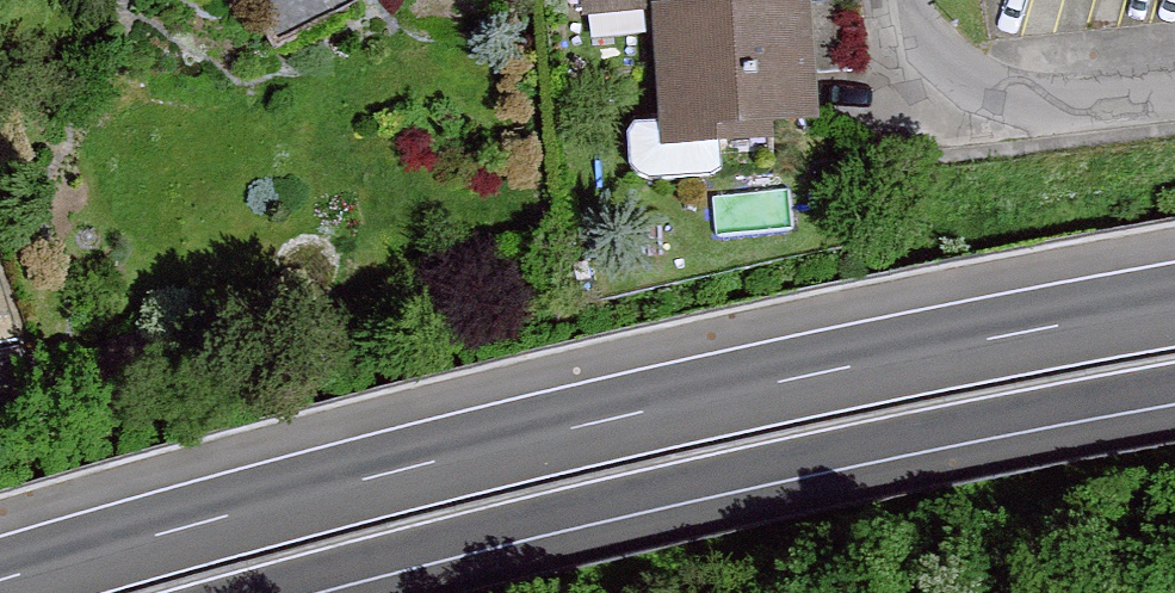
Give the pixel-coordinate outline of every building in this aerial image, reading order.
[(660,150),(817,147),(815,6),(658,8),(660,150)]
